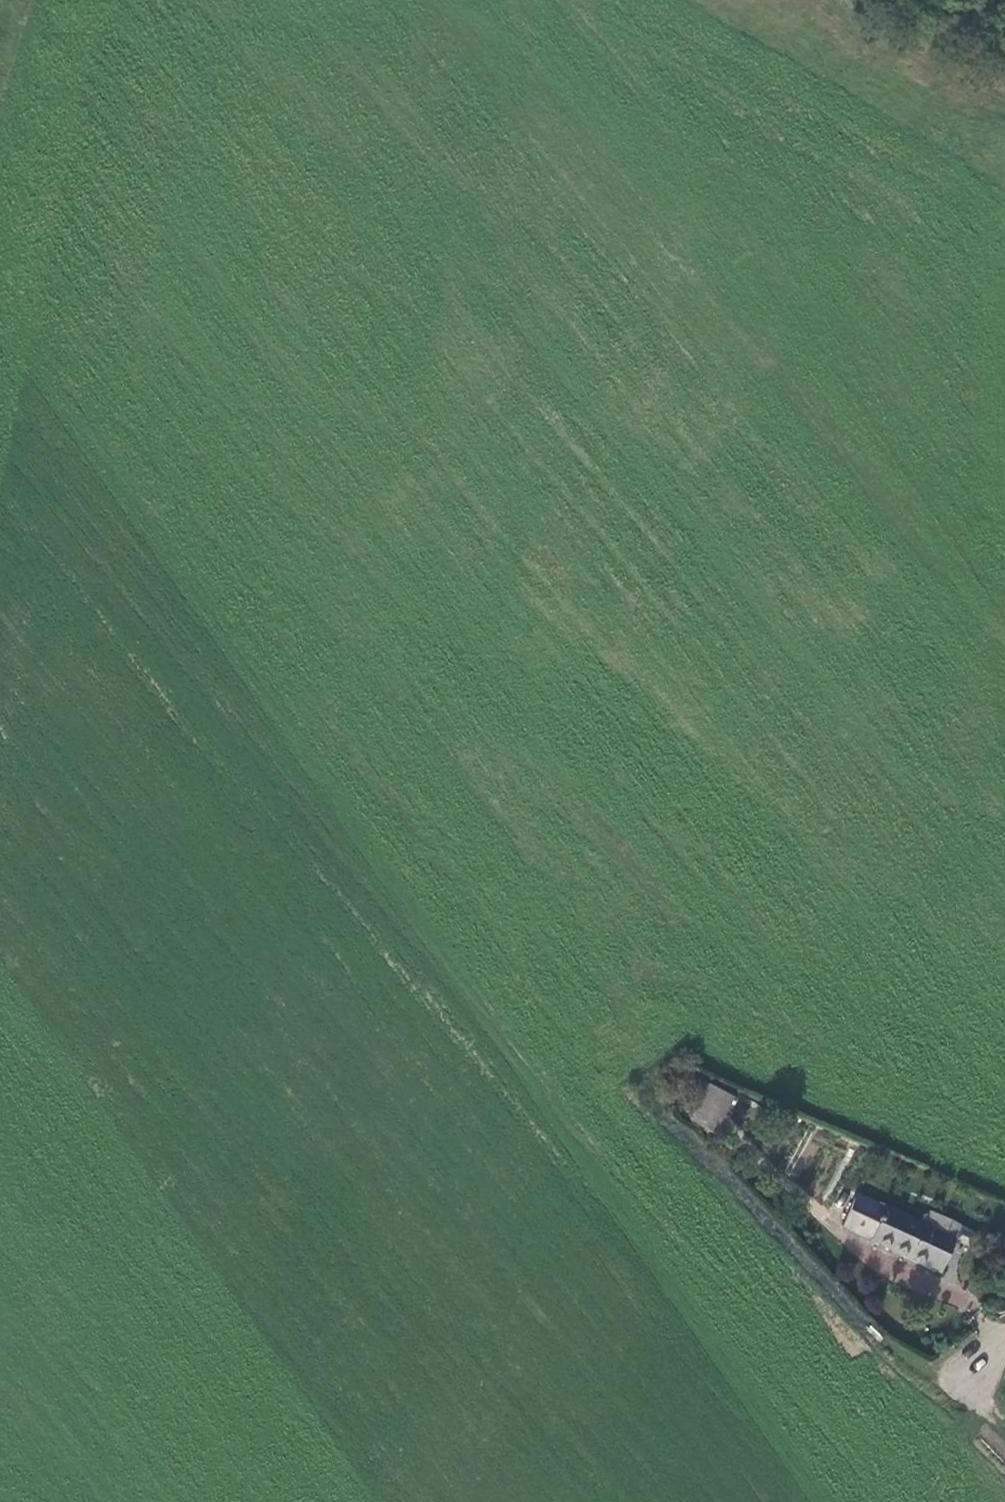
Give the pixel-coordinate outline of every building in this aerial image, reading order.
[(732,1099),(710,1087),(690,1122),(712,1136),(732,1099)] [(937,1264),(955,1215),(937,1208),(932,1222),(852,1191),(838,1227),(937,1264)]
